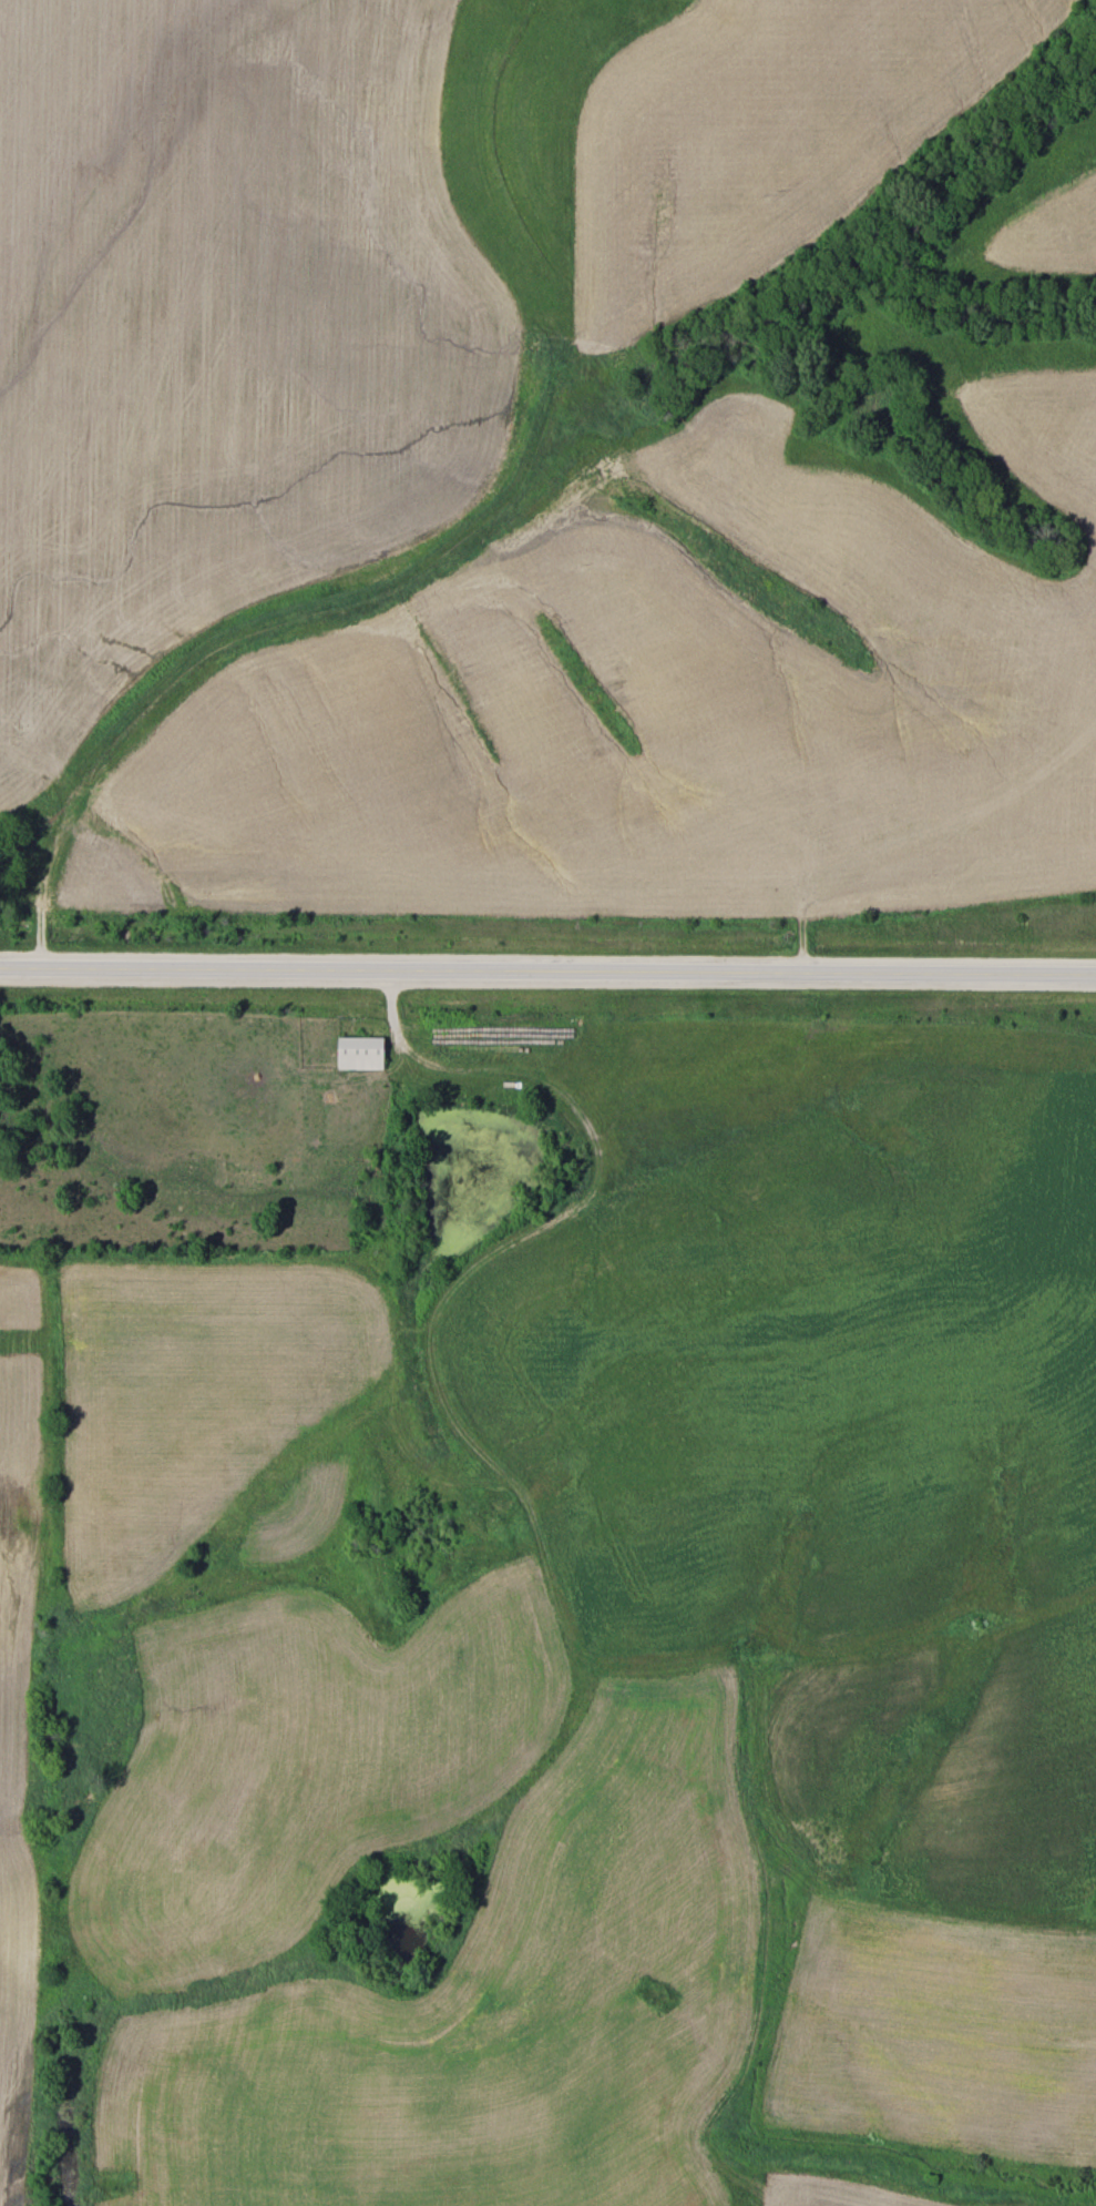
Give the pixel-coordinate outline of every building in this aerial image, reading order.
[(381,1071),(381,1038),(335,1038),(335,1071),(381,1071)]
